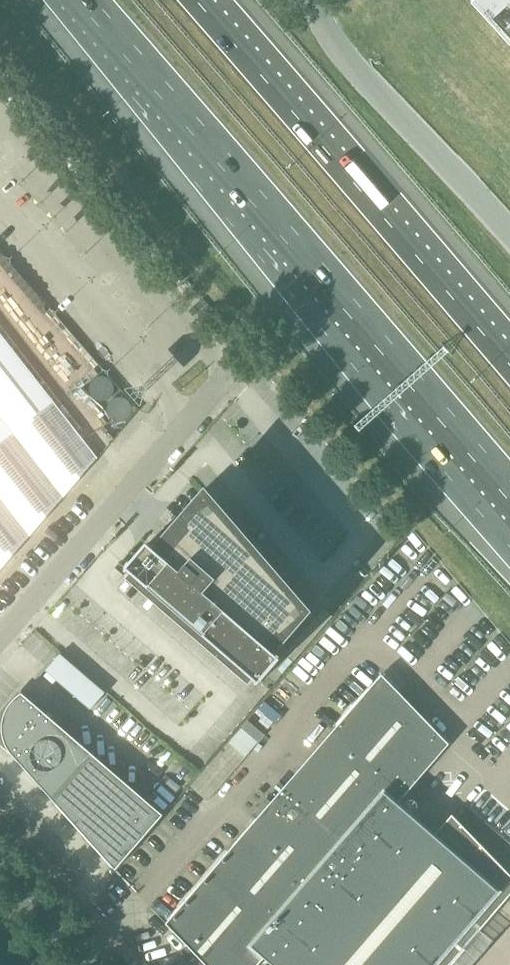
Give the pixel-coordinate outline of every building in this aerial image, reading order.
[(509,42),(509,0),(495,0),(484,10),(483,12),(482,12),(509,42)] [(98,458),(0,333),(0,570),(98,458)] [(90,383),(88,387),(88,391),(90,395),(92,398),(96,400),(100,401),(104,400),(107,398),(110,395),(111,392),(112,388),(111,385),(109,381),(106,379),(103,378),(99,377),(96,378),(92,380),(90,383)] [(126,421),(129,419),(131,415),(132,411),(132,407),(130,403),(128,400),(124,398),(120,397),(116,397),(112,399),(109,402),(107,405),(107,409),(107,414),(109,418),(113,421),(117,422),(121,423),(126,421)] [(306,614),(229,524),(225,527),(209,509),(183,539),(171,528),(162,539),(174,550),(166,559),(148,543),(127,568),(260,683),(281,659),(266,646),(278,632),(282,635),(306,614)] [(509,895),(509,874),(452,815),(434,835),(398,804),(450,744),(382,675),(272,802),(267,798),(252,815),(257,819),(166,924),(206,964),(263,964),(268,960),(273,964),(450,964),(509,895)] [(11,753),(116,870),(163,815),(22,693),(18,696),(14,700),(10,704),(8,708),(5,713),(4,718),(3,723),(2,729),(3,734),(4,739),(6,744),(8,749),(11,753)]
